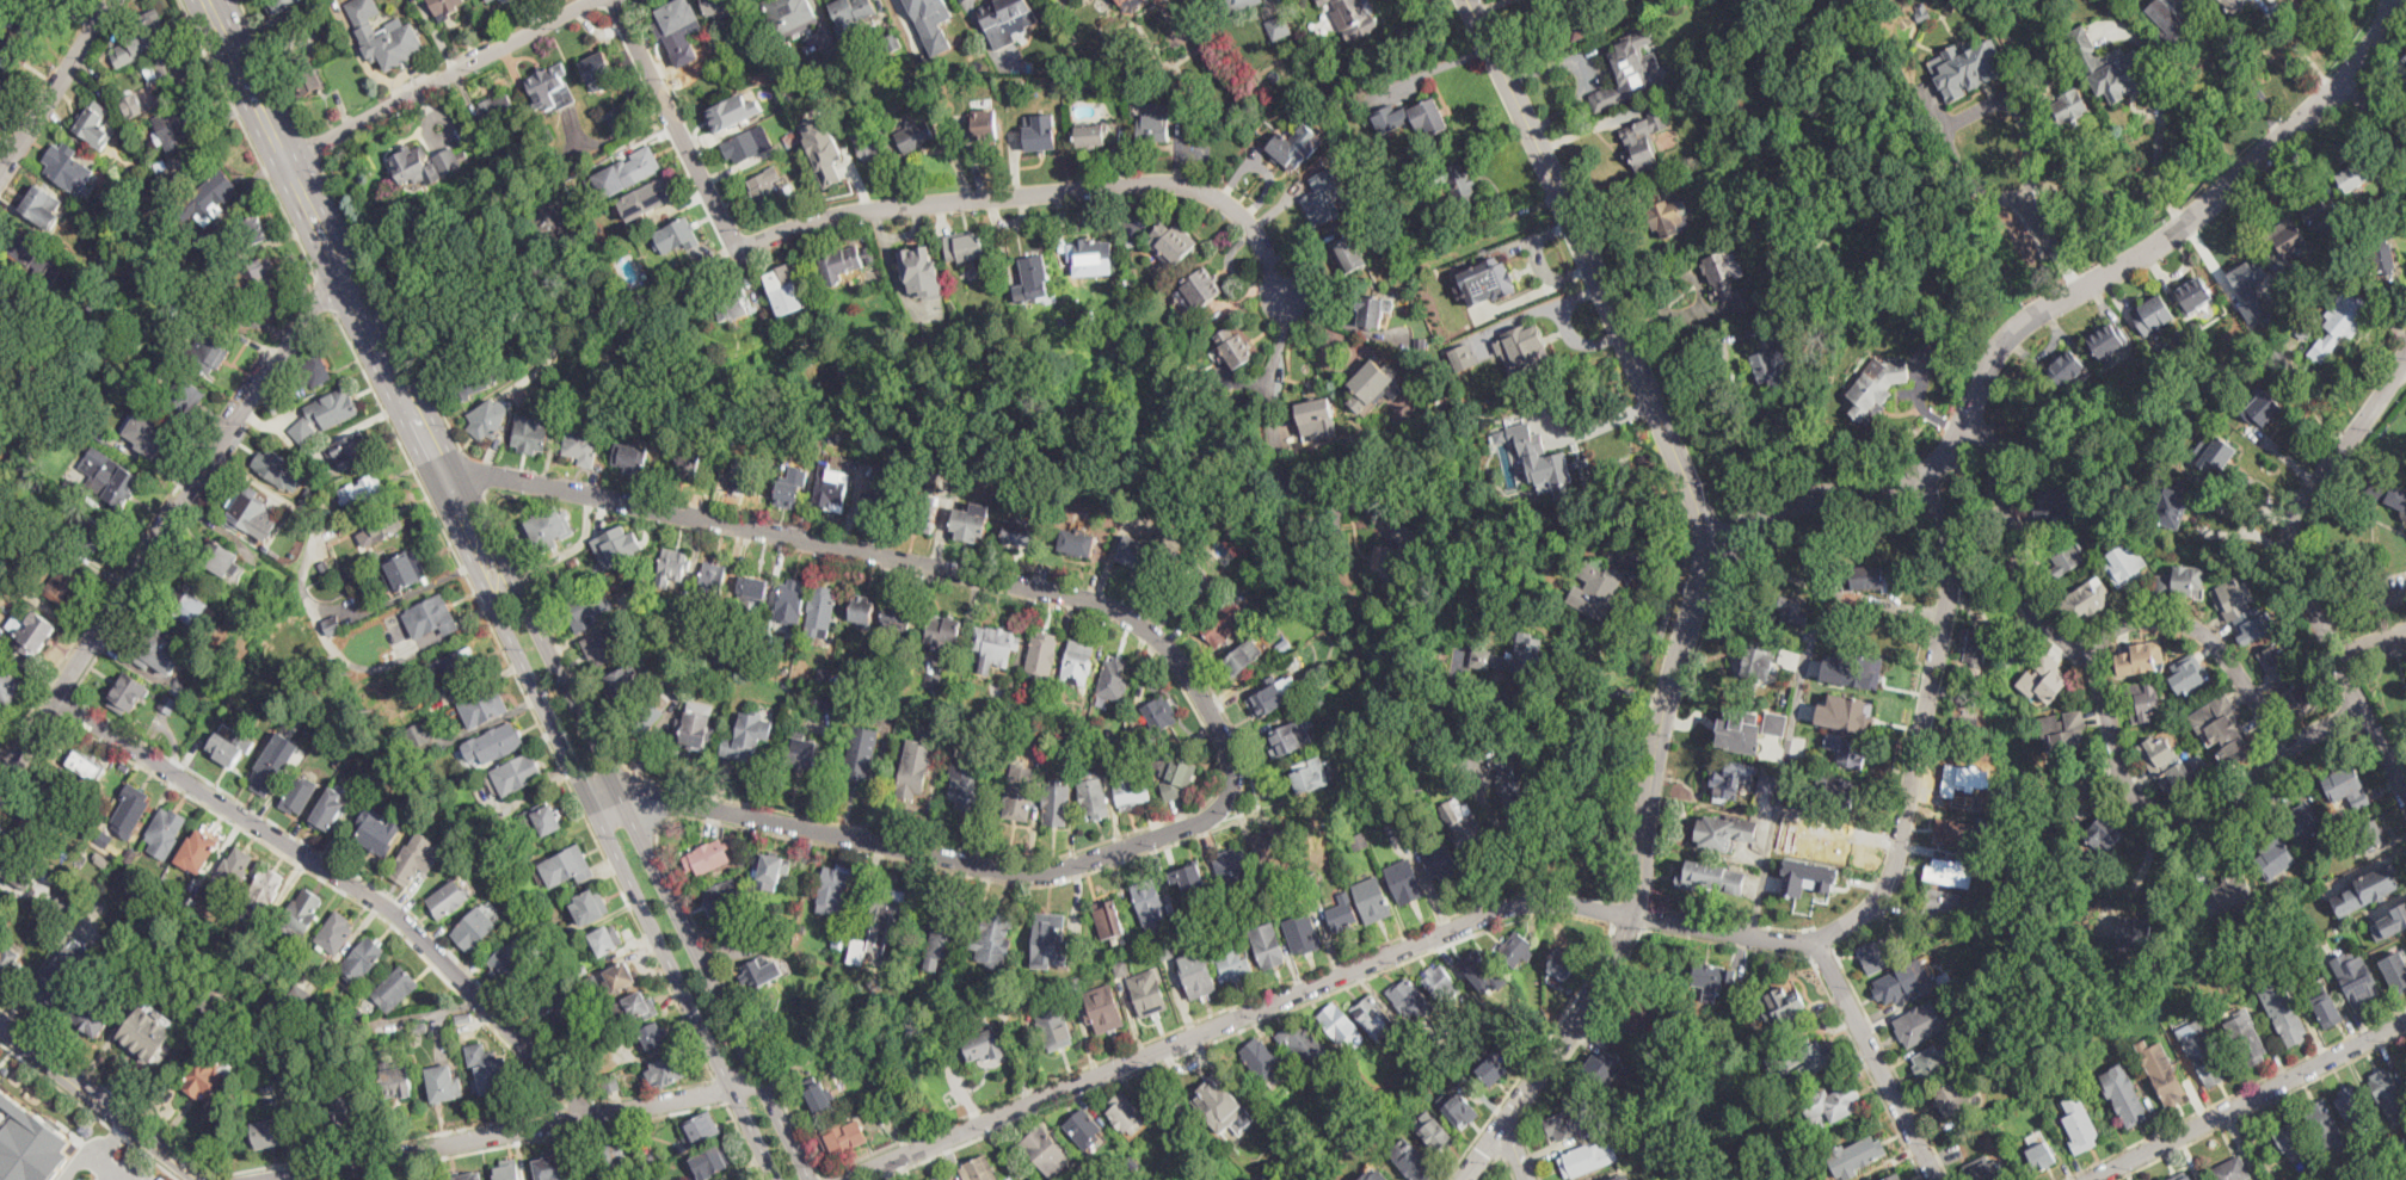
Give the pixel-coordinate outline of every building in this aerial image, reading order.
[(30,0),(9,0),(25,8),(30,0)] [(275,2),(273,0),(304,0),(273,17),(267,6),(275,2)] [(374,62),(381,57),(388,70),(427,49),(412,21),(379,37),(369,17),(382,11),(376,0),(349,0),(345,2),(374,62)] [(439,20),(453,16),(451,12),(469,2),(468,0),(429,0),(439,20)] [(653,14),(679,0),(690,0),(702,20),(659,44),(650,26),(657,23),(653,14)] [(709,16),(704,0),(745,0),(737,4),(740,14),(719,23),(715,14),(709,16)] [(765,2),(770,0),(812,0),(822,20),(783,39),(782,37),(780,38),(779,35),(781,33),(765,2)] [(832,4),(840,0),(872,0),(880,19),(872,23),(869,19),(863,21),(866,29),(850,36),(853,42),(844,45),(837,27),(842,25),(832,4)] [(925,36),(907,0),(947,0),(954,14),(941,21),(943,26),(954,45),(934,56),(924,36),(925,36)] [(977,8),(995,0),(1030,0),(1040,21),(1024,29),(1019,16),(1009,20),(1019,41),(997,51),(977,8)] [(1224,14),(1219,0),(1264,0),(1253,5),(1224,14)] [(1336,11),(1331,0),(1361,0),(1368,14),(1373,12),(1382,29),(1350,44),(1347,37),(1344,38),(1331,14),(1337,11),(1336,11)] [(1569,20),(1561,0),(1596,0),(1598,6),(1599,7),(1595,8),(1589,12),(1596,26),(1598,31),(1574,43),(1568,29),(1573,26),(1570,23),(1569,20)] [(2153,2),(2156,0),(2164,0),(2180,17),(2183,19),(2186,17),(2196,26),(2192,30),(2195,32),(2170,56),(2161,47),(2167,41),(2159,32),(2164,27),(2156,20),(2146,10),(2153,2)] [(2236,12),(2248,0),(2223,0),(2236,12)] [(173,38),(139,58),(131,44),(128,47),(121,32),(131,27),(130,24),(141,19),(140,17),(159,7),(173,38)] [(1919,21),(1915,12),(1930,7),(1932,17),(1919,21)] [(1293,32),(1275,39),(1267,21),(1285,13),(1293,32)] [(301,31),(285,39),(278,26),(294,18),(301,31)] [(1662,31),(1642,38),(1638,27),(1659,19),(1662,30),(1662,31)] [(1596,111),(1659,87),(1653,71),(1662,68),(1648,28),(1615,41),(1618,49),(1609,52),(1620,81),(1589,93),(1596,111)] [(902,43),(888,50),(881,36),(894,29),(902,43)] [(1772,38),(1761,43),(1756,33),(1767,29),(1772,38)] [(1993,37),(2011,72),(1989,82),(1983,73),(1981,75),(1985,82),(1971,89),(1969,86),(1965,87),(1968,92),(1949,101),(1928,61),(1944,52),(1943,50),(1957,43),(1962,52),(1993,37)] [(2085,39),(2091,50),(2093,49),(2097,56),(2084,64),(2074,45),(2085,39)] [(847,58),(831,68),(824,55),(838,45),(847,58)] [(697,62),(679,69),(673,54),(690,47),(697,62)] [(1616,58),(1619,66),(1637,58),(1638,60),(1643,73),(1618,82),(1620,88),(1607,94),(1601,79),(1595,81),(1594,76),(1593,73),(1590,69),(1596,67),(1592,57),(1613,49),(1619,47),(1619,48),(1622,54),(1623,55),(1616,58)] [(907,60),(899,64),(893,52),(902,48),(907,60)] [(611,86),(596,94),(580,63),(605,50),(619,78),(610,82),(611,86)] [(176,51),(180,61),(184,60),(192,76),(165,89),(164,87),(156,91),(150,80),(158,76),(152,63),(176,51)] [(308,54),(320,78),(321,76),(327,88),(318,93),(315,89),(299,98),(293,85),(297,82),(289,64),(308,54)] [(1722,66),(1715,69),(1710,61),(1717,57),(1722,66)] [(2037,70),(2025,75),(2020,66),(2031,60),(2037,70)] [(564,62),(570,73),(562,76),(565,82),(568,81),(577,100),(558,110),(556,106),(541,113),(525,81),(535,76),(533,74),(550,66),(552,68),(564,62)] [(2125,63),(2137,82),(2135,84),(2130,86),(2105,101),(2087,74),(2099,68),(2104,76),(2125,63)] [(1069,73),(1062,76),(1058,68),(1065,66),(1069,73)] [(911,70),(919,82),(912,87),(905,74),(911,70)] [(1136,88),(1127,81),(1134,74),(1142,82),(1136,88)] [(8,81),(0,94),(0,76),(8,81)] [(116,87),(109,94),(98,85),(105,78),(116,87)] [(1062,89),(1053,91),(1052,79),(1060,79),(1062,89)] [(2090,112),(2056,129),(2051,118),(2056,116),(2050,104),(2060,99),(2059,95),(2076,87),(2090,112)] [(862,115),(853,95),(863,91),(873,109),(862,115)] [(129,117),(121,100),(139,92),(147,109),(129,117)] [(1328,99),(1321,103),(1317,95),(1324,92),(1328,99)] [(507,94),(517,113),(488,128),(479,109),(482,107),(480,103),(492,95),(496,101),(507,94)] [(179,140),(184,149),(171,155),(165,142),(155,147),(150,136),(159,131),(153,118),(199,95),(213,123),(179,140)] [(1439,107),(1448,129),(1433,137),(1434,138),(1424,143),(1420,132),(1420,131),(1414,121),(1407,124),(1404,121),(1395,125),(1387,110),(1387,109),(1389,107),(1403,100),(1404,101),(1408,109),(1433,95),(1438,105),(1439,107)] [(742,97),(743,100),(746,98),(755,112),(750,115),(752,118),(721,135),(716,126),(712,128),(706,116),(742,97)] [(106,126),(103,131),(99,129),(96,135),(100,137),(96,144),(76,130),(97,101),(111,111),(103,124),(106,126)] [(630,117),(615,128),(605,112),(622,103),(630,117)] [(1158,103),(1158,106),(1169,105),(1170,121),(1174,119),(1174,124),(1170,125),(1170,141),(1139,142),(1138,116),(1147,116),(1146,104),(1158,103)] [(997,107),(999,143),(993,144),(992,142),(976,143),(974,126),(968,128),(968,113),(974,113),(973,110),(997,107)] [(1669,126),(1655,132),(1655,131),(1648,135),(1656,153),(1660,163),(1638,172),(1632,157),(1631,154),(1631,153),(1629,154),(1623,138),(1626,137),(1625,132),(1632,129),(1631,125),(1649,118),(1648,115),(1662,110),(1669,126)] [(799,123),(825,187),(844,179),(837,162),(844,159),(826,116),(816,121),(814,117),(799,123)] [(924,116),(936,136),(922,144),(922,147),(906,155),(896,134),(907,128),(906,125),(906,121),(912,118),(918,119),(924,116)] [(1056,116),(1058,148),(1047,149),(1047,152),(1039,153),(1039,150),(1028,150),(1028,142),(1022,142),(1021,131),(1026,131),(1026,126),(1044,125),(1044,116),(1056,116)] [(555,137),(540,146),(533,130),(548,123),(555,137)] [(1747,135),(1737,137),(1733,126),(1743,123),(1747,135)] [(1759,130),(1753,131),(1750,124),(1756,123),(1759,130)] [(774,146),(737,163),(734,157),(728,161),(721,144),(763,124),(774,146)] [(1096,146),(1096,149),(1090,149),(1090,147),(1078,148),(1077,126),(1115,124),(1115,126),(1113,126),(1113,132),(1110,132),(1110,136),(1106,137),(1107,144),(1096,146)] [(864,162),(853,136),(873,126),(886,153),(864,162)] [(804,142),(789,148),(783,137),(798,130),(804,142)] [(1280,131),(1290,140),(1296,134),(1307,143),(1306,146),(1290,166),(1280,157),(1276,155),(1267,148),(1279,132),(1280,131)] [(66,142),(80,152),(76,156),(97,169),(80,194),(47,172),(50,166),(44,161),(56,143),(62,148),(66,142)] [(411,143),(414,150),(425,146),(435,163),(436,162),(444,178),(427,186),(425,181),(418,185),(413,175),(393,186),(388,175),(395,172),(388,159),(399,154),(396,150),(411,143)] [(626,190),(623,186),(616,190),(609,177),(615,174),(613,169),(633,159),(630,154),(651,144),(663,167),(659,169),(660,172),(626,190)] [(457,154),(466,149),(469,156),(461,160),(463,163),(443,173),(433,155),(454,146),(457,154)] [(2361,161),(2363,166),(2369,161),(2377,174),(2376,174),(2347,193),(2337,177),(2361,161)] [(1462,162),(1465,171),(1466,171),(1470,178),(1475,177),(1475,178),(1476,181),(1477,183),(1473,184),(1477,191),(1473,192),(1478,203),(1466,208),(1452,214),(1447,215),(1444,204),(1457,199),(1450,181),(1432,189),(1427,177),(1462,162)] [(776,186),(779,186),(780,190),(792,185),(798,198),(790,203),(788,198),(762,211),(758,204),(757,204),(750,191),(752,190),(749,181),(767,172),(765,171),(776,165),(782,178),(774,183),(776,186)] [(173,175),(164,180),(159,171),(168,166),(173,175)] [(207,227),(184,202),(221,167),(239,186),(234,191),(236,194),(222,206),(226,210),(207,227)] [(597,179),(579,190),(573,179),(590,168),(597,179)] [(1334,217),(1321,224),(1317,217),(1316,215),(1315,211),(1309,202),(1318,197),(1315,191),(1313,189),(1309,179),(1319,173),(1322,172),(1330,168),(1335,178),(1337,181),(1342,191),(1344,196),(1347,199),(1337,204),(1342,214),(1341,214),(1334,217)] [(629,223),(617,203),(667,175),(673,187),(669,191),(672,198),(629,223)] [(38,221),(21,210),(37,185),(54,194),(38,221)] [(2401,191),(2395,194),(2392,189),(2398,186),(2401,191)] [(2328,233),(2322,236),(2318,240),(2314,234),(2312,235),(2308,229),(2312,227),(2308,221),(2302,211),(2326,196),(2330,194),(2332,199),(2340,211),(2337,212),(2339,216),(2332,221),(2325,226),(2324,226),(2328,233)] [(580,233),(561,252),(528,216),(546,198),(580,233)] [(1684,199),(1690,216),(1686,217),(1687,218),(1691,229),(1663,239),(1660,229),(1654,231),(1651,224),(1650,218),(1649,217),(1647,209),(1667,200),(1669,205),(1684,199)] [(1382,216),(1373,220),(1371,214),(1378,209),(1382,216)] [(240,251),(234,237),(239,235),(235,226),(260,215),(270,239),(240,251)] [(701,245),(689,251),(685,243),(665,254),(662,247),(650,254),(645,245),(657,239),(654,234),(687,217),(701,245)] [(2305,247),(2310,255),(2302,261),(2300,258),(2296,252),(2294,254),(2288,258),(2287,259),(2281,251),(2277,254),(2275,252),(2264,235),(2265,235),(2285,221),(2287,221),(2290,217),(2291,217),(2295,221),(2310,243),(2305,247)] [(1163,221),(1171,228),(1177,222),(1199,242),(1177,265),(1157,247),(1155,249),(1149,243),(1152,239),(1149,235),(1163,221)] [(39,254),(54,262),(55,260),(66,267),(53,288),(33,276),(37,270),(2,248),(16,227),(44,245),(39,254)] [(210,245),(204,253),(192,243),(204,230),(211,236),(207,241),(210,245)] [(987,258),(961,261),(961,258),(949,260),(946,237),(984,231),(987,258)] [(1366,265),(1348,273),(1342,262),(1340,258),(1333,243),(1358,231),(1362,241),(1355,243),(1366,265)] [(2388,237),(2389,245),(2393,243),(2398,267),(2395,268),(2396,273),(2385,276),(2383,270),(2381,271),(2376,271),(2370,266),(2369,264),(2368,254),(2374,246),(2379,245),(2377,240),(2388,237)] [(1089,239),(1089,241),(1097,241),(1097,242),(1114,241),(1115,262),(1077,265),(1077,258),(1073,259),(1072,253),(1076,252),(1076,240),(1089,239)] [(843,243),(844,248),(859,245),(861,249),(873,246),(878,265),(857,271),(859,274),(843,278),(845,285),(825,291),(820,277),(816,279),(811,259),(835,252),(832,247),(843,243)] [(900,249),(905,279),(910,278),(912,291),(922,290),(923,296),(944,292),(939,259),(933,259),(929,245),(900,249)] [(1727,251),(1728,255),(1736,252),(1741,264),(1742,262),(1747,273),(1740,277),(1737,272),(1730,276),(1737,291),(1748,288),(1756,309),(1739,316),(1737,311),(1731,297),(1730,296),(1715,303),(1709,291),(1716,288),(1715,284),(1713,285),(1711,282),(1710,277),(1709,273),(1705,274),(1703,266),(1706,265),(1704,260),(1727,251)] [(1054,296),(1019,303),(1014,286),(1026,284),(1020,259),(1045,254),(1054,296)] [(234,304),(229,292),(235,290),(229,277),(240,272),(239,268),(270,255),(283,284),(234,304)] [(1458,272),(1472,305),(1493,297),(1494,299),(1518,289),(1506,259),(1500,262),(1496,255),(1458,272)] [(2258,260),(2269,277),(2242,295),(2229,276),(2248,262),(2251,265),(2258,260)] [(0,265),(0,299),(2,301),(16,275),(0,265)] [(790,266),(801,291),(783,299),(782,296),(776,299),(764,274),(780,267),(781,270),(790,266)] [(1207,266),(1213,276),(1217,274),(1220,280),(1218,282),(1224,291),(1199,309),(1198,308),(1188,314),(1175,294),(1183,288),(1181,284),(1207,266)] [(669,280),(656,288),(652,279),(665,273),(669,280)] [(2199,310),(2191,315),(2178,290),(2202,277),(2214,298),(2213,298),(2198,307),(2199,310)] [(750,314),(724,323),(714,297),(745,284),(750,295),(744,297),(750,314)] [(2358,330),(2351,340),(2345,334),(2333,348),(2336,351),(2332,354),(2321,367),(2307,356),(2321,338),(2324,340),(2331,332),(2324,326),(2330,319),(2325,315),(2349,285),(2377,309),(2373,315),(2371,316),(2362,328),(2358,330)] [(104,296),(96,309),(86,303),(94,290),(104,296)] [(2152,333),(2146,336),(2137,323),(2131,314),(2137,310),(2146,304),(2149,303),(2160,295),(2174,316),(2176,317),(2164,326),(2152,333)] [(284,302),(276,305),(273,298),(282,296),(284,302)] [(174,321),(183,305),(169,297),(160,313),(174,321)] [(1380,326),(1380,329),(1372,328),(1365,327),(1358,326),(1360,314),(1360,310),(1354,310),(1354,309),(1354,307),(1356,297),(1359,297),(1384,301),(1383,308),(1383,309),(1380,326)] [(2322,323),(2305,341),(2290,328),(2289,327),(2291,326),(2307,308),(2322,323)] [(2277,317),(2270,325),(2264,317),(2272,311),(2277,317)] [(2202,326),(2195,332),(2190,326),(2198,320),(2202,326)] [(1525,323),(1527,332),(1532,329),(1537,341),(1542,339),(1546,351),(1543,352),(1547,364),(1544,365),(1547,376),(1526,384),(1514,354),(1504,358),(1500,346),(1509,342),(1504,330),(1525,323)] [(2112,323),(2115,327),(2118,325),(2129,342),(2119,348),(2102,359),(2100,360),(2087,338),(2100,330),(2103,329),(2109,326),(2112,323)] [(227,350),(230,352),(220,369),(215,366),(210,375),(181,357),(189,346),(192,350),(208,325),(233,340),(227,350)] [(1230,325),(1237,335),(1241,332),(1247,341),(1249,340),(1250,342),(1253,345),(1254,346),(1250,348),(1256,357),(1254,358),(1237,369),(1236,370),(1229,359),(1220,346),(1214,338),(1213,335),(1230,325)] [(2187,335),(2180,340),(2177,335),(2184,330),(2187,335)] [(1427,338),(1426,348),(1416,347),(1416,345),(1417,339),(1417,338),(1417,336),(1427,338)] [(1771,381),(1760,384),(1749,356),(1759,352),(1756,344),(1773,336),(1786,375),(1785,375),(1771,381)] [(1450,350),(1458,371),(1478,363),(1469,341),(1450,350)] [(2284,357),(2278,364),(2277,363),(2267,356),(2270,353),(2275,347),(2284,357)] [(334,379),(314,389),(309,381),(299,385),(291,370),(310,360),(307,354),(319,348),(334,379)] [(2079,376),(2063,389),(2048,370),(2073,350),(2088,369),(2087,369),(2079,376)] [(1875,358),(1882,364),(1907,362),(1907,363),(1908,379),(1909,382),(1894,384),(1888,391),(1891,394),(1869,426),(1850,412),(1857,403),(1846,396),(1875,358)] [(1373,359),(1383,367),(1389,363),(1389,362),(1390,363),(1401,373),(1395,379),(1404,389),(1402,391),(1395,399),(1391,395),(1386,400),(1382,406),(1378,403),(1365,418),(1349,402),(1355,395),(1358,393),(1352,387),(1349,384),(1373,359)] [(492,387),(472,395),(474,400),(461,404),(457,393),(453,394),(445,377),(482,363),(492,387)] [(30,372),(25,381),(13,373),(18,365),(30,372)] [(23,383),(18,391),(5,384),(10,376),(23,383)] [(189,424),(173,413),(178,406),(167,399),(183,376),(209,394),(189,424)] [(2219,383),(2213,391),(2204,384),(2211,377),(2219,383)] [(135,383),(131,391),(122,385),(125,378),(135,383)] [(2088,385),(2082,391),(2076,385),(2082,379),(2088,385)] [(304,404),(349,384),(362,412),(325,430),(324,427),(319,430),(304,445),(289,428),(304,415),(308,413),(304,404)] [(2284,408),(2276,416),(2273,418),(2265,426),(2259,420),(2258,419),(2252,424),(2240,410),(2245,406),(2247,409),(2254,401),(2266,390),(2283,407),(2284,408)] [(1483,401),(1469,407),(1465,397),(1479,393),(1483,401)] [(1330,397),(1337,435),(1324,439),(1322,427),(1304,431),(1299,432),(1296,410),(1296,409),(1294,404),(1312,401),(1315,400),(1330,397)] [(2197,406),(2191,413),(2183,404),(2189,399),(2197,406)] [(496,439),(488,435),(481,440),(469,430),(473,420),(469,414),(491,400),(510,410),(496,439)] [(282,410),(273,415),(270,408),(278,403),(282,410)] [(139,410),(158,422),(156,424),(173,435),(168,441),(172,445),(165,456),(161,453),(156,461),(137,447),(140,444),(124,434),(125,433),(119,430),(130,413),(135,415),(139,410)] [(550,427),(546,452),(537,450),(536,456),(519,452),(521,446),(512,445),(519,414),(544,419),(543,426),(550,427)] [(601,439),(597,467),(580,464),(580,457),(565,455),(570,426),(598,431),(597,438),(601,439)] [(106,443),(92,437),(96,427),(111,433),(106,443)] [(375,455),(344,471),(340,464),(334,467),(326,450),(362,431),(375,455)] [(1544,453),(1545,458),(1567,451),(1570,467),(1571,468),(1575,482),(1568,484),(1571,499),(1562,501),(1558,502),(1555,490),(1539,494),(1528,457),(1522,459),(1521,459),(1520,456),(1520,453),(1519,450),(1518,447),(1515,439),(1539,432),(1542,432),(1546,450),(1546,452),(1544,453)] [(842,435),(841,443),(830,441),(831,434),(842,435)] [(2219,435),(2240,451),(2233,461),(2232,462),(2226,470),(2219,465),(2211,475),(2201,467),(2196,463),(2199,458),(2202,456),(2201,456),(2198,453),(2196,451),(2204,439),(2213,444),(2219,435)] [(650,449),(646,470),(640,469),(639,476),(629,475),(630,469),(613,467),(616,443),(650,449)] [(820,446),(818,456),(808,453),(811,445),(820,446)] [(271,446),(302,467),(287,490),(252,467),(261,451),(266,455),(271,446)] [(703,452),(697,480),(675,475),(681,449),(703,452)] [(36,457),(25,458),(24,452),(35,450),(36,457)] [(845,512),(814,506),(823,461),(833,462),(832,469),(853,472),(845,512)] [(101,462),(122,474),(124,469),(142,480),(122,512),(111,506),(113,501),(88,484),(101,462)] [(762,469),(758,495),(733,492),(737,465),(762,469)] [(894,474),(892,480),(884,477),(885,471),(894,474)] [(925,526),(939,529),(943,512),(951,514),(960,476),(938,471),(925,526)] [(387,499),(362,509),(361,507),(353,511),(350,502),(344,506),(344,503),(340,505),(339,501),(341,500),(338,490),(355,483),(356,487),(362,484),(359,480),(375,472),(387,499)] [(2376,474),(2405,488),(2405,521),(2405,520),(2401,514),(2401,511),(2377,498),(2375,498),(2367,493),(2376,474)] [(82,499),(64,486),(72,477),(88,489),(82,499)] [(805,484),(799,511),(774,506),(780,478),(805,484)] [(891,482),(888,489),(881,488),(882,481),(891,482)] [(259,492),(257,496),(267,503),(265,506),(269,507),(266,511),(279,520),(266,542),(240,525),(236,531),(219,519),(238,489),(244,493),(248,484),(259,492)] [(2067,486),(2069,503),(2076,502),(2080,521),(2061,524),(2060,517),(2054,518),(2055,526),(2038,529),(2037,526),(2035,512),(2035,508),(2037,507),(2035,492),(2067,486)] [(2167,486),(2185,493),(2183,500),(2186,501),(2189,501),(2191,502),(2186,514),(2185,518),(2180,531),(2154,521),(2155,520),(2160,505),(2155,502),(2159,492),(2160,489),(2161,490),(2166,492),(2167,486)] [(941,496),(934,533),(900,527),(906,498),(925,501),(927,494),(941,496)] [(318,505),(312,514),(299,506),(303,496),(318,505)] [(993,506),(987,537),(980,536),(978,542),(956,538),(959,531),(953,530),(958,508),(973,512),(974,502),(993,506)] [(410,531),(374,548),(371,543),(363,546),(357,532),(371,526),(368,519),(398,505),(410,531)] [(574,533),(558,542),(560,545),(546,554),(535,535),(529,538),(522,526),(560,506),(574,533)] [(47,525),(41,535),(24,524),(30,514),(47,525)] [(91,557),(84,554),(80,560),(66,550),(88,515),(109,529),(91,557)] [(338,525),(326,531),(321,521),(333,515),(338,525)] [(1032,518),(1030,523),(1041,525),(1038,546),(1004,540),(1009,519),(1016,520),(1017,515),(1032,518)] [(623,524),(628,532),(635,530),(644,548),(636,551),(638,554),(620,563),(615,566),(614,564),(607,568),(592,539),(623,524)] [(1097,536),(1094,557),(1058,550),(1063,530),(1097,536)] [(1174,555),(1162,580),(1119,560),(1124,550),(1121,549),(1128,535),(1174,555)] [(2068,536),(2073,544),(2080,539),(2086,549),(2079,554),(2085,561),(2057,579),(2051,569),(2054,567),(2050,561),(2044,552),(2047,550),(2068,536)] [(227,577),(202,562),(216,540),(240,556),(227,577)] [(2125,546),(2128,549),(2134,544),(2148,564),(2140,569),(2145,576),(2135,582),(2133,580),(2128,582),(2121,588),(2104,566),(2112,561),(2109,555),(2110,554),(2123,544),(2125,546)] [(1409,552),(1403,581),(1401,592),(1399,592),(1397,591),(1392,589),(1383,588),(1385,576),(1378,575),(1380,564),(1377,563),(1378,563),(1379,557),(1382,557),(1384,546),(1391,548),(1409,552)] [(693,561),(690,570),(685,569),(683,583),(670,581),(669,592),(654,588),(663,548),(690,554),(689,560),(693,561)] [(399,592),(396,587),(393,588),(388,577),(389,577),(383,564),(416,549),(430,576),(399,592)] [(69,610),(43,593),(57,572),(42,562),(49,550),(91,576),(69,610)] [(580,562),(574,566),(571,560),(577,557),(580,562)] [(333,573),(324,577),(316,567),(327,561),(333,573)] [(728,566),(721,607),(697,604),(706,561),(728,566)] [(1845,562),(1846,568),(1862,567),(1864,567),(1884,566),(1884,575),(1897,575),(1897,592),(1897,594),(1896,594),(1889,594),(1884,594),(1884,588),(1856,589),(1856,592),(1850,592),(1844,593),(1844,591),(1844,588),(1834,589),(1830,589),(1830,588),(1829,563),(1833,563),(1845,562)] [(2203,567),(2202,588),(2202,589),(2197,588),(2193,588),(2193,595),(2189,595),(2189,598),(2173,597),(2160,597),(2158,595),(2159,575),(2174,576),(2176,566),(2203,567)] [(1610,567),(1626,576),(1613,599),(1616,601),(1614,603),(1612,608),(1604,623),(1567,601),(1577,583),(1586,588),(1590,579),(1596,569),(1598,567),(1607,573),(1610,567)] [(647,569),(642,592),(628,589),(632,570),(640,572),(640,568),(647,569)] [(770,581),(765,605),(752,601),(750,614),(738,612),(742,593),(738,593),(740,577),(749,579),(749,576),(770,581)] [(2116,599),(2091,616),(2087,610),(2086,610),(2075,617),(2073,619),(2062,603),(2100,576),(2116,599)] [(802,581),(801,586),(807,587),(801,625),(774,620),(779,593),(781,594),(783,583),(790,585),(790,579),(802,581)] [(1193,585),(1199,580),(1208,591),(1182,614),(1167,598),(1187,579),(1193,585)] [(2236,583),(2239,587),(2244,583),(2248,582),(2257,599),(2250,603),(2252,607),(2258,605),(2263,614),(2269,611),(2273,620),(2267,624),(2272,631),(2271,632),(2245,645),(2236,629),(2233,620),(2229,623),(2225,614),(2221,607),(2219,608),(2214,598),(2220,595),(2217,591),(2216,587),(2234,579),(2236,583)] [(189,581),(202,589),(198,595),(213,605),(197,628),(184,619),(180,626),(165,617),(171,608),(168,607),(172,601),(168,600),(172,594),(174,597),(180,588),(183,589),(189,581)] [(607,600),(611,599),(616,608),(604,614),(605,618),(597,622),(598,624),(578,635),(566,611),(571,608),(566,600),(598,585),(607,600)] [(835,588),(833,593),(838,594),(829,640),(805,635),(814,589),(816,589),(817,585),(835,588)] [(694,591),(690,607),(679,605),(683,588),(694,591)] [(460,629),(447,636),(443,628),(417,641),(405,616),(413,611),(412,608),(443,593),(460,629)] [(872,597),(870,601),(875,603),(870,630),(857,628),(859,619),(845,617),(849,598),(857,599),(859,594),(872,597)] [(17,603),(8,614),(0,608),(8,597),(17,603)] [(1808,612),(1807,625),(1784,622),(1786,608),(1779,608),(1782,597),(1802,599),(1799,611),(1808,612)] [(1245,625),(1218,648),(1212,642),(1211,640),(1201,629),(1205,626),(1227,606),(1233,601),(1244,613),(1238,618),(1245,625)] [(915,611),(910,632),(881,626),(886,604),(915,611)] [(35,610),(57,625),(36,659),(17,645),(21,637),(12,631),(23,614),(30,619),(35,610)] [(345,628),(328,638),(321,626),(338,616),(345,628)] [(962,622),(958,644),(942,642),(941,647),(927,643),(933,619),(944,623),(946,618),(962,622)] [(187,653),(172,677),(153,663),(149,671),(134,660),(158,623),(174,635),(171,641),(187,653)] [(632,651),(599,668),(595,659),(591,660),(583,643),(619,624),(632,651)] [(1791,637),(1791,638),(1773,635),(1776,625),(1792,629),(1792,630),(1791,637)] [(1023,637),(1021,650),(1015,649),(1011,668),(999,666),(1001,660),(995,659),(991,674),(980,672),(989,626),(1016,632),(1016,636),(1023,637)] [(1987,655),(1985,666),(1964,661),(1970,630),(1977,631),(1990,634),(1988,645),(1987,655)] [(1059,635),(1058,642),(1060,642),(1053,678),(1051,678),(1048,686),(1035,684),(1036,673),(1027,671),(1034,636),(1040,637),(1041,631),(1059,635)] [(1543,640),(1539,659),(1538,663),(1536,675),(1531,674),(1528,685),(1513,682),(1515,672),(1500,668),(1502,656),(1506,657),(1507,650),(1515,651),(1520,631),(1528,632),(1527,637),(1543,640)] [(1294,647),(1284,654),(1275,643),(1286,635),(1294,647)] [(1263,653),(1236,677),(1232,673),(1222,660),(1250,636),(1263,653)] [(1096,644),(1087,686),(1062,680),(1071,640),(1096,644)] [(2158,669),(2121,675),(2117,655),(2133,653),(2131,645),(2161,640),(2165,661),(2156,663),(2158,669)] [(1777,651),(1768,682),(1756,679),(1753,691),(1746,688),(1748,678),(1741,675),(1750,644),(1777,651)] [(2276,644),(2279,651),(2289,647),(2299,666),(2290,669),(2297,684),(2306,680),(2306,681),(2310,690),(2319,708),(2300,717),(2299,716),(2296,710),(2295,709),(2289,711),(2276,686),(2272,678),(2259,653),(2276,644)] [(386,662),(381,653),(395,647),(400,656),(386,662)] [(461,686),(445,693),(432,665),(472,647),(475,655),(470,657),(478,672),(459,681),(461,686)] [(734,650),(732,663),(718,661),(720,648),(734,650)] [(1828,657),(1825,678),(1878,688),(1885,657),(1841,649),(1839,660),(1828,657)] [(2060,667),(2073,679),(2050,704),(2037,692),(2032,699),(2031,699),(2016,686),(2029,671),(2035,675),(2039,671),(2033,666),(2047,650),(2049,653),(2060,662),(2062,663),(2060,667)] [(671,663),(659,674),(648,663),(660,651),(671,663)] [(2195,653),(2203,667),(2205,665),(2213,675),(2207,679),(2210,686),(2192,698),(2186,688),(2180,693),(2170,678),(2177,673),(2172,667),(2195,653)] [(904,674),(903,673),(902,678),(897,677),(897,673),(893,672),(898,655),(909,657),(904,674)] [(1133,662),(1121,700),(1097,693),(1108,660),(1114,661),(1115,656),(1133,662)] [(11,706),(0,700),(0,666),(26,682),(11,706)] [(613,703),(604,687),(613,682),(609,678),(630,667),(641,687),(613,703)] [(829,671),(826,684),(816,681),(819,668),(829,671)] [(153,690),(148,698),(144,696),(134,712),(129,710),(125,716),(107,705),(113,697),(111,696),(125,672),(153,690)] [(730,673),(728,687),(719,686),(721,672),(730,673)] [(942,675),(940,691),(925,688),(928,673),(942,675)] [(1501,685),(1495,698),(1482,692),(1481,692),(1483,685),(1479,682),(1483,675),(1501,684),(1501,685)] [(192,687),(185,699),(171,691),(179,679),(192,687)] [(744,681),(743,691),(732,690),(734,680),(744,681)] [(2153,721),(2133,724),(2127,686),(2155,681),(2160,711),(2152,712),(2153,721)] [(900,685),(899,696),(887,694),(890,682),(900,685)] [(510,710),(473,729),(460,704),(498,685),(510,710)] [(1281,709),(1264,717),(1262,712),(1261,710),(1261,709),(1254,697),(1254,696),(1274,685),(1280,697),(1278,698),(1276,698),(1278,699),(1281,708),(1282,708),(1281,709)] [(1822,702),(1817,721),(1869,733),(1876,700),(1833,692),(1830,704),(1822,702)] [(1328,704),(1312,713),(1305,702),(1321,693),(1328,704)] [(2234,712),(2251,740),(2254,737),(2260,747),(2233,765),(2229,758),(2223,761),(2217,752),(2225,747),(2221,741),(2215,745),(2207,731),(2201,735),(2189,717),(2227,693),(2238,710),(2234,712)] [(642,740),(627,727),(654,694),(659,699),(654,704),(666,713),(642,740)] [(860,696),(857,710),(848,708),(850,694),(860,696)] [(1106,709),(1096,705),(1100,696),(1109,698),(1106,709)] [(174,705),(170,713),(158,705),(162,697),(174,705)] [(1158,698),(1161,704),(1164,702),(1173,715),(1168,717),(1171,725),(1151,736),(1153,739),(1145,743),(1138,729),(1139,729),(1150,723),(1142,708),(1158,698)] [(444,709),(431,715),(426,705),(439,699),(444,709)] [(714,705),(710,727),(716,728),(715,731),(718,731),(715,745),(708,742),(707,749),(679,745),(681,741),(672,740),(677,718),(681,719),(682,709),(688,710),(689,700),(714,705)] [(1011,706),(1008,724),(997,722),(1001,704),(1011,706)] [(1764,710),(1760,731),(1783,736),(1786,713),(1764,710)] [(2085,712),(2087,727),(2087,729),(2082,730),(2086,747),(2054,753),(2051,737),(2042,739),(2038,718),(2059,715),(2060,721),(2066,719),(2065,713),(2084,710),(2085,712)] [(764,713),(759,737),(762,737),(758,758),(749,756),(749,759),(742,758),(742,755),(734,754),(734,753),(730,752),(732,741),(738,742),(744,712),(755,715),(755,712),(764,713)] [(412,749),(404,731),(437,715),(445,731),(431,737),(432,740),(412,749)] [(1712,716),(1706,747),(1752,754),(1758,724),(1712,716)] [(1979,717),(1976,746),(1952,743),(1952,731),(1953,716),(1956,716),(1964,716),(1977,717),(1979,717)] [(461,743),(469,761),(481,755),(485,764),(527,743),(519,727),(516,729),(512,718),(461,743)] [(1082,723),(1078,737),(1070,736),(1073,721),(1082,723)] [(1298,722),(1302,730),(1307,728),(1307,730),(1313,742),(1274,759),(1270,749),(1275,747),(1272,739),(1269,733),(1298,721),(1298,722)] [(289,729),(283,739),(276,734),(282,724),(289,729)] [(880,771),(876,784),(867,781),(866,789),(848,784),(850,771),(847,770),(855,727),(879,731),(872,770),(880,771)] [(820,742),(814,771),(806,768),(805,773),(795,771),(795,767),(788,766),(796,728),(807,730),(806,740),(820,742)] [(1133,741),(1125,739),(1127,730),(1134,731),(1133,741)] [(257,742),(248,754),(244,752),(233,770),(214,758),(216,754),(209,748),(219,733),(234,743),(241,733),(257,742)] [(1869,756),(1869,759),(1865,758),(1863,771),(1838,766),(1840,750),(1826,747),(1828,734),(1871,742),(1869,754),(1869,756)] [(290,743),(287,749),(273,742),(278,735),(290,743)] [(1045,735),(1044,758),(1033,756),(1034,735),(1045,735)] [(2155,736),(2159,742),(2167,736),(2185,764),(2201,754),(2213,772),(2197,781),(2199,785),(2183,796),(2180,791),(2173,795),(2170,789),(2165,791),(2137,747),(2155,736)] [(934,746),(925,801),(897,796),(903,759),(905,759),(909,739),(923,741),(922,745),(934,746)] [(291,764),(272,792),(267,789),(263,796),(254,790),(258,784),(254,781),(260,772),(259,771),(265,761),(267,764),(269,760),(266,759),(270,755),(266,753),(273,742),(281,747),(276,754),(291,764)] [(1508,762),(1509,767),(1514,766),(1516,778),(1512,779),(1514,791),(1522,790),(1522,792),(1530,828),(1519,830),(1516,820),(1509,821),(1503,796),(1501,796),(1497,780),(1500,779),(1497,767),(1493,768),(1490,760),(1502,756),(1500,748),(1509,747),(1512,746),(1525,743),(1528,759),(1525,759),(1508,762)] [(107,770),(99,784),(68,765),(76,750),(107,770)] [(1776,752),(1774,759),(1767,758),(1768,750),(1776,752)] [(546,778),(505,798),(492,771),(533,752),(546,778)] [(1165,753),(1199,765),(1190,789),(1189,789),(1186,796),(1182,795),(1181,796),(1180,798),(1168,803),(1159,785),(1168,781),(1182,787),(1182,786),(1167,780),(1168,777),(1162,774),(1163,771),(1152,766),(1156,755),(1163,758),(1165,753)] [(986,773),(979,805),(974,804),(973,810),(955,807),(956,801),(949,798),(953,779),(949,778),(954,754),(984,760),(982,772),(986,773)] [(1331,783),(1298,793),(1296,786),(1294,783),(1291,772),(1309,766),(1306,761),(1322,755),(1324,762),(1330,779),(1331,783)] [(345,760),(339,770),(333,766),(339,756),(345,760)] [(131,766),(128,770),(121,764),(123,760),(131,766)] [(1139,784),(1150,783),(1153,799),(1140,802),(1142,808),(1122,811),(1121,807),(1119,807),(1110,768),(1121,766),(1120,764),(1134,760),(1139,784)] [(1758,767),(1753,785),(1749,784),(1748,784),(1742,783),(1737,801),(1716,796),(1716,795),(1718,786),(1715,785),(1716,778),(1716,777),(1718,777),(1719,771),(1721,771),(1723,771),(1727,772),(1729,761),(1758,767)] [(2346,796),(2333,803),(2321,779),(2343,768),(2345,767),(2353,764),(2362,780),(2362,783),(2364,787),(2349,795),(2346,796)] [(1965,777),(1964,786),(1961,801),(1942,796),(1943,786),(1939,786),(1940,785),(1940,781),(1940,780),(1945,781),(1947,767),(1958,770),(1957,774),(1965,777)] [(1095,774),(1097,774),(1099,779),(1102,778),(1112,816),(1095,820),(1094,814),(1085,816),(1083,805),(1082,807),(1078,791),(1079,791),(1078,783),(1082,783),(1079,774),(1094,771),(1095,774)] [(2107,803),(2082,822),(2081,820),(2067,801),(2072,797),(2066,789),(2065,787),(2084,772),(2086,774),(2091,781),(2107,803)] [(1778,777),(1774,795),(1773,793),(1760,791),(1758,791),(1761,773),(1778,777)] [(1035,780),(1029,822),(1004,817),(1010,776),(1035,780)] [(304,777),(308,779),(309,777),(321,784),(304,814),(297,810),(295,814),(282,807),(299,778),(302,780),(304,777)] [(1858,781),(1857,789),(1859,789),(1859,792),(1859,793),(1859,796),(1858,801),(1856,799),(1853,808),(1828,804),(1826,803),(1827,796),(1827,791),(1828,784),(1828,783),(1836,784),(1838,777),(1858,780),(1858,781)] [(152,803),(131,835),(127,832),(124,834),(115,829),(117,826),(112,822),(125,801),(121,798),(130,781),(150,795),(147,801),(152,803)] [(1070,783),(1069,826),(1044,824),(1046,781),(1070,783)] [(2371,802),(2357,810),(2352,803),(2351,801),(2367,791),(2367,793),(2371,802)] [(343,824),(337,835),(313,821),(327,797),(340,805),(338,809),(344,813),(339,821),(343,824)] [(2322,828),(2301,845),(2283,820),(2303,804),(2309,799),(2315,808),(2325,820),(2319,824),(2322,828)] [(548,802),(550,805),(554,804),(565,827),(533,842),(519,816),(548,802)] [(1494,844),(1487,848),(1484,850),(1482,852),(1478,846),(1464,854),(1453,838),(1453,836),(1457,834),(1448,822),(1456,817),(1453,813),(1469,803),(1494,844)] [(380,818),(390,824),(396,814),(408,821),(393,844),(396,846),(389,859),(356,839),(364,826),(359,823),(370,805),(383,813),(380,818)] [(171,813),(173,809),(189,818),(177,838),(178,839),(165,860),(148,851),(152,842),(146,839),(164,808),(171,813)] [(59,828),(47,847),(37,840),(33,846),(16,834),(31,810),(59,828)] [(97,823),(88,836),(70,824),(80,811),(97,823)] [(2124,835),(2105,855),(2085,838),(2106,813),(2116,822),(2117,823),(2119,824),(2119,826),(2117,828),(2124,834),(2124,835)] [(1707,815),(1728,820),(1729,816),(1752,821),(1759,822),(1754,844),(1753,844),(1739,840),(1734,839),(1730,852),(1724,851),(1724,853),(1718,852),(1718,850),(1710,848),(1710,850),(1702,848),(1703,842),(1697,841),(1698,833),(1699,827),(1702,818),(1706,820),(1707,815)] [(1980,836),(1977,850),(1974,850),(1946,844),(1939,842),(1940,834),(1936,834),(1934,834),(1934,833),(1936,829),(1938,817),(1938,818),(1975,826),(1974,829),(1974,833),(1981,834),(1980,836)] [(1391,840),(1390,840),(1383,824),(1397,818),(1402,832),(1403,834),(1391,840)] [(2388,841),(2365,853),(2362,845),(2358,839),(2353,830),(2376,818),(2382,828),(2383,832),(2388,841)] [(1820,822),(1840,826),(1840,823),(1852,826),(1848,842),(1848,845),(1845,844),(1845,845),(1841,858),(1810,851),(1814,834),(1815,832),(1816,824),(1817,821),(1820,822)] [(176,859),(199,875),(223,838),(204,823),(195,838),(191,835),(176,859)] [(1285,823),(1294,850),(1287,853),(1270,858),(1260,863),(1260,860),(1257,854),(1250,836),(1253,835),(1262,832),(1263,835),(1270,833),(1269,829),(1270,829),(1274,828),(1285,823)] [(420,828),(411,845),(408,842),(388,873),(407,886),(420,866),(430,873),(441,858),(430,851),(437,839),(420,828)] [(113,836),(106,848),(96,841),(103,829),(113,836)] [(1370,846),(1355,852),(1350,839),(1361,834),(1365,833),(1370,846)] [(2297,863),(2271,882),(2256,860),(2264,854),(2260,848),(2263,846),(2266,844),(2278,835),(2297,863)] [(724,845),(728,842),(731,848),(726,851),(731,861),(700,877),(696,869),(689,872),(682,858),(699,850),(697,848),(710,842),(712,844),(721,839),(724,845)] [(1462,873),(1451,878),(1446,879),(1442,881),(1440,875),(1432,877),(1422,852),(1450,841),(1462,873)] [(597,875),(583,882),(579,876),(553,890),(540,864),(580,842),(597,875)] [(14,881),(0,871),(0,854),(6,846),(38,866),(27,882),(18,875),(14,881)] [(256,858),(233,892),(222,885),(223,884),(214,877),(227,858),(230,860),(240,846),(256,858)] [(1236,850),(1237,853),(1245,851),(1247,852),(1247,853),(1250,863),(1256,883),(1255,884),(1245,886),(1244,888),(1243,882),(1224,889),(1214,861),(1222,859),(1219,853),(1226,851),(1229,850),(1235,848),(1236,847),(1236,850)] [(131,865),(122,860),(129,848),(139,853),(131,865)] [(794,860),(790,876),(784,875),(782,884),(777,883),(776,891),(759,888),(762,879),(752,877),(757,853),(794,860)] [(109,859),(104,866),(97,861),(101,854),(109,859)] [(1790,857),(1783,892),(1803,897),(1805,885),(1833,891),(1834,882),(1839,882),(1841,869),(1790,857)] [(1414,902),(1403,907),(1385,869),(1409,859),(1409,858),(1410,859),(1426,896),(1417,900),(1414,902)] [(1934,858),(1958,863),(1959,859),(1964,860),(1963,871),(1974,872),(1971,888),(1925,879),(1928,865),(1933,866),(1933,864),(1934,858)] [(1198,861),(1211,897),(1198,902),(1192,889),(1186,891),(1182,882),(1174,884),(1169,872),(1198,861)] [(1747,875),(1742,895),(1723,890),(1724,886),(1706,883),(1705,891),(1678,885),(1680,876),(1687,877),(1691,861),(1727,869),(1727,871),(1747,875)] [(2393,861),(2396,867),(2398,867),(2402,876),(2398,877),(2401,883),(2399,884),(2400,888),(2375,902),(2374,901),(2345,916),(2342,916),(2331,896),(2393,861)] [(2346,870),(2340,873),(2334,865),(2340,861),(2346,870)] [(861,867),(857,884),(853,883),(845,912),(838,910),(837,916),(817,913),(826,866),(838,869),(839,863),(861,867)] [(285,877),(277,890),(279,891),(272,903),(271,903),(265,914),(259,910),(256,918),(242,910),(247,903),(246,902),(252,890),(264,870),(270,873),(272,869),(285,877)] [(2244,872),(2257,897),(2227,913),(2214,889),(2225,883),(2222,878),(2232,873),(2234,878),(2244,872)] [(1380,920),(1368,925),(1355,890),(1353,886),(1378,876),(1379,876),(1395,914),(1383,919),(1380,920)] [(730,915),(713,923),(703,902),(707,901),(703,892),(734,878),(745,902),(738,906),(739,910),(730,914),(730,915)] [(1169,919),(1145,926),(1131,885),(1155,878),(1169,919)] [(456,879),(463,890),(468,888),(473,894),(469,896),(472,900),(464,904),(466,906),(454,914),(454,913),(442,921),(426,901),(456,879)] [(326,900),(318,913),(320,914),(302,943),(278,927),(295,898),(299,901),(307,888),(326,900)] [(607,915),(584,926),(573,904),(579,902),(578,898),(599,888),(611,912),(607,914),(607,915)] [(1959,919),(1959,920),(1957,920),(1924,912),(1928,888),(1939,890),(1964,896),(1964,901),(1959,919)] [(912,902),(910,914),(906,913),(903,933),(887,931),(888,925),(872,922),(876,891),(909,897),(907,901),(912,902)] [(1344,929),(1335,933),(1327,910),(1336,907),(1342,904),(1339,895),(1347,891),(1349,891),(1349,892),(1360,921),(1348,926),(1346,927),(1343,928),(1344,929)] [(75,902),(68,914),(54,904),(61,894),(75,902)] [(962,910),(956,943),(930,938),(934,918),(930,918),(934,898),(958,902),(956,909),(962,910)] [(1104,941),(1094,906),(1114,898),(1126,935),(1104,941)] [(1235,912),(1220,918),(1216,903),(1229,898),(1235,912)] [(1179,916),(1170,919),(1165,904),(1174,902),(1179,916)] [(2393,908),(2405,902),(2405,927),(2379,940),(2374,931),(2382,926),(2379,920),(2395,912),(2393,908)] [(472,953),(453,934),(481,906),(500,926),(472,953)] [(1017,910),(1014,928),(1009,928),(1004,950),(995,947),(995,943),(982,940),(984,929),(982,929),(984,919),(986,920),(989,910),(996,912),(997,906),(1017,910)] [(357,931),(338,956),(315,940),(338,909),(352,919),(349,925),(357,931)] [(1066,928),(1062,928),(1060,954),(1034,952),(1038,912),(1067,915),(1066,928)] [(1324,949),(1307,954),(1306,950),(1296,953),(1284,922),(1310,913),(1324,949)] [(2155,920),(2152,952),(2145,952),(2134,951),(2133,951),(2131,950),(2130,957),(2118,956),(2118,947),(2122,920),(2123,915),(2131,916),(2141,918),(2155,920)] [(1183,931),(1175,934),(1171,921),(1180,919),(1183,931)] [(926,968),(940,970),(942,957),(950,959),(956,923),(933,920),(926,968)] [(1940,925),(1938,934),(1922,932),(1925,921),(1940,925)] [(620,945),(621,947),(601,958),(593,945),(590,947),(587,940),(591,938),(590,935),(614,922),(624,943),(620,945)] [(1287,962),(1263,970),(1257,953),(1249,931),(1273,922),(1281,945),(1287,962)] [(808,927),(806,938),(800,937),(802,925),(808,927)] [(257,932),(248,944),(240,938),(248,926),(257,932)] [(553,950),(547,938),(562,929),(570,943),(553,950)] [(1516,931),(1534,944),(1534,945),(1531,950),(1537,953),(1531,963),(1524,958),(1516,969),(1499,954),(1503,950),(1499,946),(1503,940),(1507,944),(1516,931)] [(854,935),(851,950),(833,947),(835,932),(854,935)] [(1894,934),(1905,958),(1871,975),(1863,957),(1860,954),(1858,949),(1871,941),(1872,945),(1894,934)] [(371,937),(387,950),(383,954),(384,954),(357,987),(344,976),(346,972),(340,966),(365,938),(368,940),(371,937)] [(872,939),(868,959),(857,957),(861,937),(872,939)] [(1242,975),(1243,980),(1242,980),(1237,982),(1235,983),(1232,978),(1226,981),(1223,971),(1213,945),(1214,944),(1236,937),(1244,958),(1249,972),(1242,975)] [(1176,957),(1164,960),(1158,946),(1171,941),(1176,957)] [(519,958),(522,954),(529,962),(504,987),(490,972),(494,969),(488,963),(506,945),(519,958)] [(1502,975),(1489,987),(1485,983),(1481,988),(1458,963),(1477,946),(1493,964),(1502,975)] [(10,984),(0,977),(0,948),(7,953),(11,949),(20,956),(16,960),(19,963),(18,964),(21,968),(10,984)] [(1570,978),(1569,981),(1563,977),(1556,974),(1553,972),(1547,970),(1558,949),(1565,952),(1569,953),(1580,959),(1571,975),(1570,978)] [(2352,949),(2356,957),(2363,953),(2369,968),(2371,966),(2379,983),(2377,984),(2385,999),(2359,1011),(2357,1005),(2353,1006),(2345,989),(2344,989),(2339,980),(2340,978),(2331,959),(2352,949)] [(1202,996),(1193,1000),(1179,958),(1204,950),(1218,990),(1210,993),(1202,996)] [(2401,950),(2405,960),(2405,990),(2398,994),(2381,959),(2401,950)] [(1083,951),(1083,966),(1064,966),(1065,951),(1083,951)] [(61,954),(69,962),(72,958),(85,969),(73,984),(78,988),(57,1013),(47,1003),(43,1001),(35,995),(44,983),(39,981),(61,954)] [(769,956),(774,964),(770,965),(776,978),(753,989),(750,982),(744,984),(740,977),(745,974),(742,966),(764,956),(764,958),(769,956)] [(1118,978),(1113,964),(1126,959),(1131,974),(1118,978)] [(627,960),(635,975),(640,972),(646,983),(630,991),(628,988),(614,995),(613,993),(608,995),(603,987),(607,984),(604,981),(609,978),(605,972),(627,960)] [(1725,966),(1723,989),(1719,989),(1718,1002),(1704,1001),(1705,987),(1693,986),(1693,984),(1696,963),(1707,964),(1710,965),(1725,966)] [(590,972),(577,980),(572,971),(585,964),(590,972)] [(420,984),(395,1008),(377,989),(402,965),(416,980),(418,982),(420,984)] [(1440,965),(1463,991),(1444,1007),(1423,982),(1429,976),(1426,971),(1428,969),(1430,966),(1432,965),(1435,969),(1440,965)] [(1953,982),(1940,988),(1934,976),(1947,969),(1953,982)] [(1153,1014),(1143,1018),(1138,1003),(1130,980),(1138,976),(1156,970),(1169,1008),(1159,1012),(1153,1014)] [(1896,970),(1903,983),(1908,981),(1914,993),(1907,995),(1906,996),(1907,1000),(1896,1005),(1895,1001),(1885,1006),(1883,1000),(1879,1002),(1877,997),(1876,996),(1872,989),(1876,987),(1873,981),(1894,971),(1896,970)] [(976,972),(974,980),(965,978),(966,971),(976,972)] [(283,977),(277,986),(270,980),(276,972),(283,977)] [(2256,984),(2288,1048),(2310,1037),(2278,972),(2256,984)] [(1429,1001),(1410,1018),(1395,1000),(1393,999),(1387,991),(1396,984),(1398,982),(1407,975),(1429,1001)] [(572,1007),(561,1017),(555,1009),(543,1021),(534,1012),(531,1011),(524,1002),(550,976),(570,995),(566,1000),(572,1007)] [(1070,994),(1066,980),(1079,976),(1083,990),(1070,994)] [(313,994),(304,1006),(289,995),(296,983),(306,989),(310,991),(313,994)] [(2338,1024),(2328,1028),(2325,1023),(2315,1005),(2308,991),(2319,986),(2325,983),(2327,986),(2332,995),(2345,1020),(2344,1020),(2340,1023),(2338,1024)] [(1112,984),(1126,1025),(1116,1028),(1109,1031),(1099,1034),(1095,1023),(1089,1025),(1087,1017),(1085,1015),(1087,1015),(1093,1013),(1085,994),(1112,984)] [(1782,987),(1784,990),(1786,989),(1789,993),(1789,994),(1799,989),(1809,1006),(1810,1009),(1808,1011),(1801,1014),(1798,1011),(1778,1021),(1776,1018),(1773,1019),(1767,1008),(1765,1009),(1760,1000),(1759,999),(1782,987)] [(98,988),(119,1005),(111,1015),(115,1018),(98,1038),(72,1018),(87,996),(91,997),(98,988)] [(1644,1034),(1643,1037),(1630,1030),(1623,1026),(1627,1018),(1629,1015),(1630,1013),(1643,989),(1663,1000),(1650,1023),(1644,1034)] [(646,991),(650,999),(653,997),(654,999),(656,1002),(662,1013),(647,1021),(645,1015),(635,1020),(629,1009),(623,1013),(622,1012),(621,1009),(617,1003),(626,999),(627,1001),(646,991)] [(1038,993),(1036,1008),(1034,1008),(1027,1008),(1026,1008),(1027,993),(1038,993)] [(1398,1026),(1386,1037),(1384,1033),(1376,1039),(1350,1009),(1359,1003),(1360,1001),(1370,993),(1398,1026)] [(1359,1037),(1350,1043),(1347,1039),(1342,1044),(1317,1017),(1335,1000),(1360,1028),(1355,1033),(1359,1037)] [(1940,1013),(1940,1014),(1944,1012),(1950,1023),(1951,1026),(1909,1049),(1905,1042),(1903,1042),(1901,1038),(1899,1034),(1896,1030),(1899,1030),(1894,1021),(1895,1021),(1915,1011),(1933,1001),(1940,1013)] [(1062,1049),(1048,1054),(1034,1012),(1062,1002),(1076,1044),(1064,1049),(1062,1049)] [(150,1003),(177,1024),(173,1028),(177,1032),(152,1064),(119,1037),(143,1006),(146,1008),(150,1003)] [(365,1019),(352,1021),(350,1012),(364,1008),(365,1019)] [(474,1023),(457,1025),(456,1015),(472,1013),(474,1023)] [(1299,1017),(1327,1046),(1318,1055),(1310,1062),(1307,1063),(1292,1045),(1288,1049),(1276,1037),(1299,1017)] [(1987,1031),(1974,1039),(1965,1026),(1979,1018),(1987,1031)] [(2202,1019),(2228,1071),(2228,1074),(2225,1076),(2227,1081),(2210,1089),(2205,1080),(2202,1074),(2199,1074),(2193,1062),(2196,1061),(2192,1055),(2190,1056),(2183,1043),(2183,1042),(2182,1039),(2178,1031),(2191,1024),(2202,1019)] [(658,1021),(660,1027),(664,1026),(665,1028),(667,1033),(667,1034),(664,1037),(667,1043),(669,1044),(670,1046),(652,1056),(644,1039),(638,1042),(634,1034),(658,1021)] [(429,1032),(413,1034),(412,1025),(427,1023),(427,1024),(429,1030),(429,1032)] [(984,1023),(987,1031),(997,1027),(1008,1054),(993,1059),(992,1058),(984,1062),(983,1057),(971,1062),(962,1042),(976,1036),(972,1027),(984,1023)] [(2256,1064),(2248,1068),(2232,1034),(2254,1023),(2269,1052),(2263,1055),(2265,1059),(2258,1063),(2256,1064)] [(615,1037),(609,1040),(607,1037),(614,1032),(615,1037)] [(1259,1036),(1274,1055),(1278,1052),(1288,1064),(1266,1083),(1239,1052),(1247,1046),(1249,1044),(1259,1036)] [(1811,1037),(1814,1044),(1820,1040),(1823,1049),(1826,1048),(1828,1051),(1829,1052),(1830,1052),(1836,1064),(1805,1079),(1804,1076),(1801,1069),(1808,1065),(1804,1057),(1797,1061),(1796,1061),(1792,1051),(1797,1049),(1795,1045),(1811,1037)] [(407,1049),(400,1050),(398,1040),(404,1038),(407,1049)] [(2136,1043),(2168,1108),(2185,1100),(2183,1094),(2187,1092),(2162,1040),(2150,1046),(2146,1038),(2136,1043)] [(1936,1045),(1940,1055),(1949,1050),(1957,1065),(1926,1081),(1924,1075),(1919,1077),(1916,1073),(1915,1071),(1914,1068),(1919,1065),(1914,1057),(1936,1045)] [(232,1079),(214,1101),(205,1094),(199,1101),(198,1100),(192,1095),(181,1086),(210,1049),(227,1063),(226,1064),(221,1070),(229,1077),(232,1079)] [(1616,1055),(1635,1070),(1626,1081),(1620,1075),(1610,1088),(1583,1067),(1586,1065),(1587,1062),(1595,1052),(1596,1051),(1601,1056),(1607,1049),(1612,1051),(1616,1055)] [(1508,1070),(1491,1088),(1471,1067),(1488,1050),(1508,1070)] [(687,1077),(664,1088),(664,1087),(662,1083),(654,1088),(652,1082),(651,1081),(647,1073),(654,1069),(652,1064),(675,1052),(687,1077)] [(1780,1068),(1775,1058),(1770,1060),(1779,1079),(1792,1071),(1788,1064),(1780,1068)] [(511,1059),(513,1071),(518,1070),(521,1085),(515,1086),(516,1088),(499,1092),(496,1092),(484,1094),(482,1092),(474,1093),(473,1081),(480,1080),(478,1067),(511,1059)] [(390,1063),(392,1068),(408,1065),(411,1065),(416,1095),(384,1100),(379,1070),(382,1070),(381,1065),(382,1062),(383,1062),(387,1061),(390,1063)] [(2100,1074),(2128,1128),(2150,1116),(2124,1061),(2100,1074)] [(297,1082),(295,1067),(304,1065),(307,1081),(297,1082)] [(453,1065),(455,1077),(461,1076),(463,1094),(457,1095),(457,1099),(444,1101),(442,1101),(435,1102),(430,1079),(436,1077),(435,1068),(453,1065)] [(1194,1099),(1222,1133),(1232,1124),(1239,1131),(1256,1117),(1216,1069),(1196,1087),(1201,1093),(1194,1099)] [(2386,1069),(2388,1073),(2392,1071),(2393,1070),(2402,1091),(2401,1091),(2394,1094),(2399,1102),(2399,1104),(2385,1110),(2383,1108),(2371,1081),(2374,1080),(2371,1075),(2377,1073),(2380,1071),(2386,1069)] [(610,1094),(607,1095),(601,1079),(616,1073),(617,1073),(617,1074),(619,1077),(622,1089),(622,1091),(620,1091),(610,1094)] [(894,1085),(888,1089),(882,1080),(890,1076),(894,1085)] [(1186,1106),(1167,1124),(1142,1098),(1146,1094),(1143,1091),(1146,1087),(1147,1086),(1158,1076),(1186,1106)] [(823,1082),(826,1091),(830,1089),(830,1091),(832,1089),(837,1096),(832,1099),(836,1106),(817,1116),(811,1104),(810,1101),(804,1092),(822,1083),(823,1082)] [(1858,1093),(1860,1096),(1860,1098),(1856,1101),(1859,1108),(1833,1123),(1829,1117),(1826,1111),(1810,1119),(1805,1111),(1802,1102),(1827,1089),(1829,1095),(1853,1082),(1858,1093)] [(1955,1082),(1961,1095),(1967,1093),(1969,1096),(1973,1105),(1965,1107),(1946,1117),(1946,1116),(1945,1113),(1942,1105),(1939,1102),(1934,1092),(1955,1082)] [(1472,1123),(1470,1125),(1469,1124),(1460,1130),(1436,1102),(1438,1101),(1456,1086),(1459,1088),(1482,1116),(1475,1122),(1472,1123)] [(2367,1122),(2359,1125),(2358,1122),(2356,1123),(2349,1126),(2336,1100),(2340,1098),(2338,1093),(2344,1091),(2346,1089),(2353,1086),(2368,1116),(2369,1117),(2365,1118),(2367,1122)] [(352,1091),(355,1101),(363,1100),(367,1116),(364,1117),(355,1118),(344,1120),(341,1122),(332,1124),(326,1096),(352,1091)] [(1150,1129),(1145,1133),(1142,1129),(1137,1132),(1127,1141),(1121,1135),(1124,1132),(1107,1112),(1113,1107),(1110,1102),(1112,1101),(1114,1099),(1124,1091),(1138,1106),(1146,1116),(1145,1116),(1142,1119),(1150,1128),(1150,1129)] [(2091,1149),(2076,1156),(2069,1141),(2073,1139),(2063,1119),(2070,1116),(2063,1101),(2080,1093),(2099,1131),(2102,1136),(2097,1138),(2099,1144),(2094,1148),(2091,1149)] [(12,1123),(0,1138),(0,1099),(18,1113),(17,1114),(26,1122),(20,1130),(12,1123)] [(2332,1129),(2334,1133),(2327,1137),(2325,1132),(2318,1136),(2308,1116),(2315,1112),(2312,1105),(2314,1104),(2316,1102),(2325,1099),(2339,1126),(2332,1129)] [(1595,1129),(1559,1142),(1558,1142),(1556,1135),(1552,1136),(1549,1137),(1547,1131),(1543,1120),(1586,1104),(1593,1124),(1595,1129)] [(884,1125),(882,1126),(874,1112),(886,1106),(893,1120),(891,1122),(885,1125),(884,1125)] [(1089,1150),(1087,1153),(1064,1125),(1075,1116),(1077,1114),(1083,1108),(1084,1107),(1103,1129),(1102,1130),(1100,1131),(1097,1135),(1101,1139),(1089,1150)] [(1453,1147),(1452,1148),(1448,1151),(1445,1147),(1438,1154),(1419,1133),(1420,1132),(1426,1125),(1421,1120),(1420,1119),(1429,1110),(1459,1142),(1453,1147)] [(1613,1110),(1616,1114),(1620,1113),(1624,1122),(1608,1126),(1606,1128),(1602,1119),(1601,1114),(1613,1110)] [(690,1148),(689,1149),(684,1139),(683,1138),(687,1136),(681,1126),(712,1111),(719,1125),(721,1131),(722,1132),(690,1148)] [(2002,1124),(1994,1129),(1988,1119),(1998,1114),(2002,1124)] [(271,1147),(258,1150),(252,1124),(284,1117),(290,1142),(275,1145),(271,1147)] [(851,1119),(853,1123),(860,1119),(863,1128),(864,1129),(870,1141),(868,1142),(836,1157),(835,1155),(830,1157),(825,1148),(824,1144),(819,1135),(824,1132),(823,1130),(850,1117),(851,1119)] [(2306,1142),(2301,1145),(2287,1153),(2284,1154),(2279,1143),(2273,1147),(2267,1136),(2290,1124),(2294,1123),(2296,1122),(2306,1142)] [(1067,1164),(1052,1179),(1023,1147),(1021,1144),(1033,1133),(1034,1132),(1035,1131),(1041,1126),(1041,1125),(1058,1143),(1071,1159),(1067,1162),(1069,1164),(1067,1164)] [(1970,1133),(1958,1139),(1956,1132),(1967,1126),(1970,1133)] [(1624,1138),(1611,1143),(1610,1139),(1607,1133),(1611,1132),(1620,1129),(1624,1138)] [(1860,1176),(1853,1179),(1847,1179),(1845,1176),(1840,1179),(1830,1160),(1829,1157),(1834,1155),(1832,1151),(1845,1144),(1846,1149),(1873,1135),(1877,1142),(1882,1139),(1883,1142),(1884,1144),(1889,1154),(1860,1169),(1859,1170),(1857,1170),(1860,1176)] [(2048,1166),(2030,1174),(2025,1166),(2033,1162),(2027,1149),(2047,1139),(2057,1162),(2050,1164),(2048,1166)] [(1441,1175),(1435,1179),(1414,1179),(1399,1164),(1396,1161),(1399,1159),(1402,1156),(1399,1153),(1401,1150),(1411,1142),(1441,1175)] [(615,1169),(618,1179),(603,1179),(598,1157),(596,1149),(603,1148),(609,1147),(623,1143),(628,1167),(627,1167),(615,1169)] [(1592,1143),(1593,1147),(1600,1143),(1601,1147),(1611,1143),(1612,1148),(1614,1147),(1620,1160),(1573,1179),(1573,1178),(1567,1179),(1563,1172),(1561,1166),(1558,1159),(1564,1156),(1564,1155),(1563,1155),(1592,1143)] [(715,1176),(708,1179),(699,1179),(690,1161),(719,1147),(719,1149),(727,1145),(730,1151),(732,1156),(736,1163),(714,1174),(715,1176)] [(2402,1160),(2394,1164),(2387,1150),(2395,1145),(2402,1160)] [(538,1179),(574,1179),(568,1153),(558,1155),(556,1148),(543,1150),(544,1157),(534,1159),(538,1179)] [(991,1163),(1000,1179),(964,1179),(958,1168),(959,1167),(986,1154),(991,1163)] [(1137,1172),(1136,1173),(1124,1161),(1131,1154),(1137,1160),(1143,1167),(1137,1172)] [(2251,1179),(2248,1179),(2216,1179),(2211,1169),(2234,1157),(2236,1156),(2239,1155),(2251,1179)] [(2385,1169),(2374,1174),(2368,1160),(2380,1155),(2385,1169)] [(657,1164),(647,1167),(645,1159),(654,1156),(657,1164)] [(518,1157),(521,1179),(496,1179),(494,1169),(503,1168),(501,1160),(511,1159),(513,1157),(518,1157)] [(1998,1161),(2007,1179),(1968,1179),(1967,1176),(1998,1161)] [(1095,1174),(1089,1179),(1076,1179),(1071,1175),(1075,1172),(1082,1163),(1083,1162),(1095,1174)] [(1379,1167),(1373,1174),(1368,1169),(1357,1179),(1391,1179),(1379,1167)] [(482,1170),(484,1179),(451,1179),(450,1176),(482,1170)] [(1900,1171),(1881,1179),(1904,1179),(1900,1171)] [(2192,1172),(2176,1179),(2196,1179),(2192,1172)]
